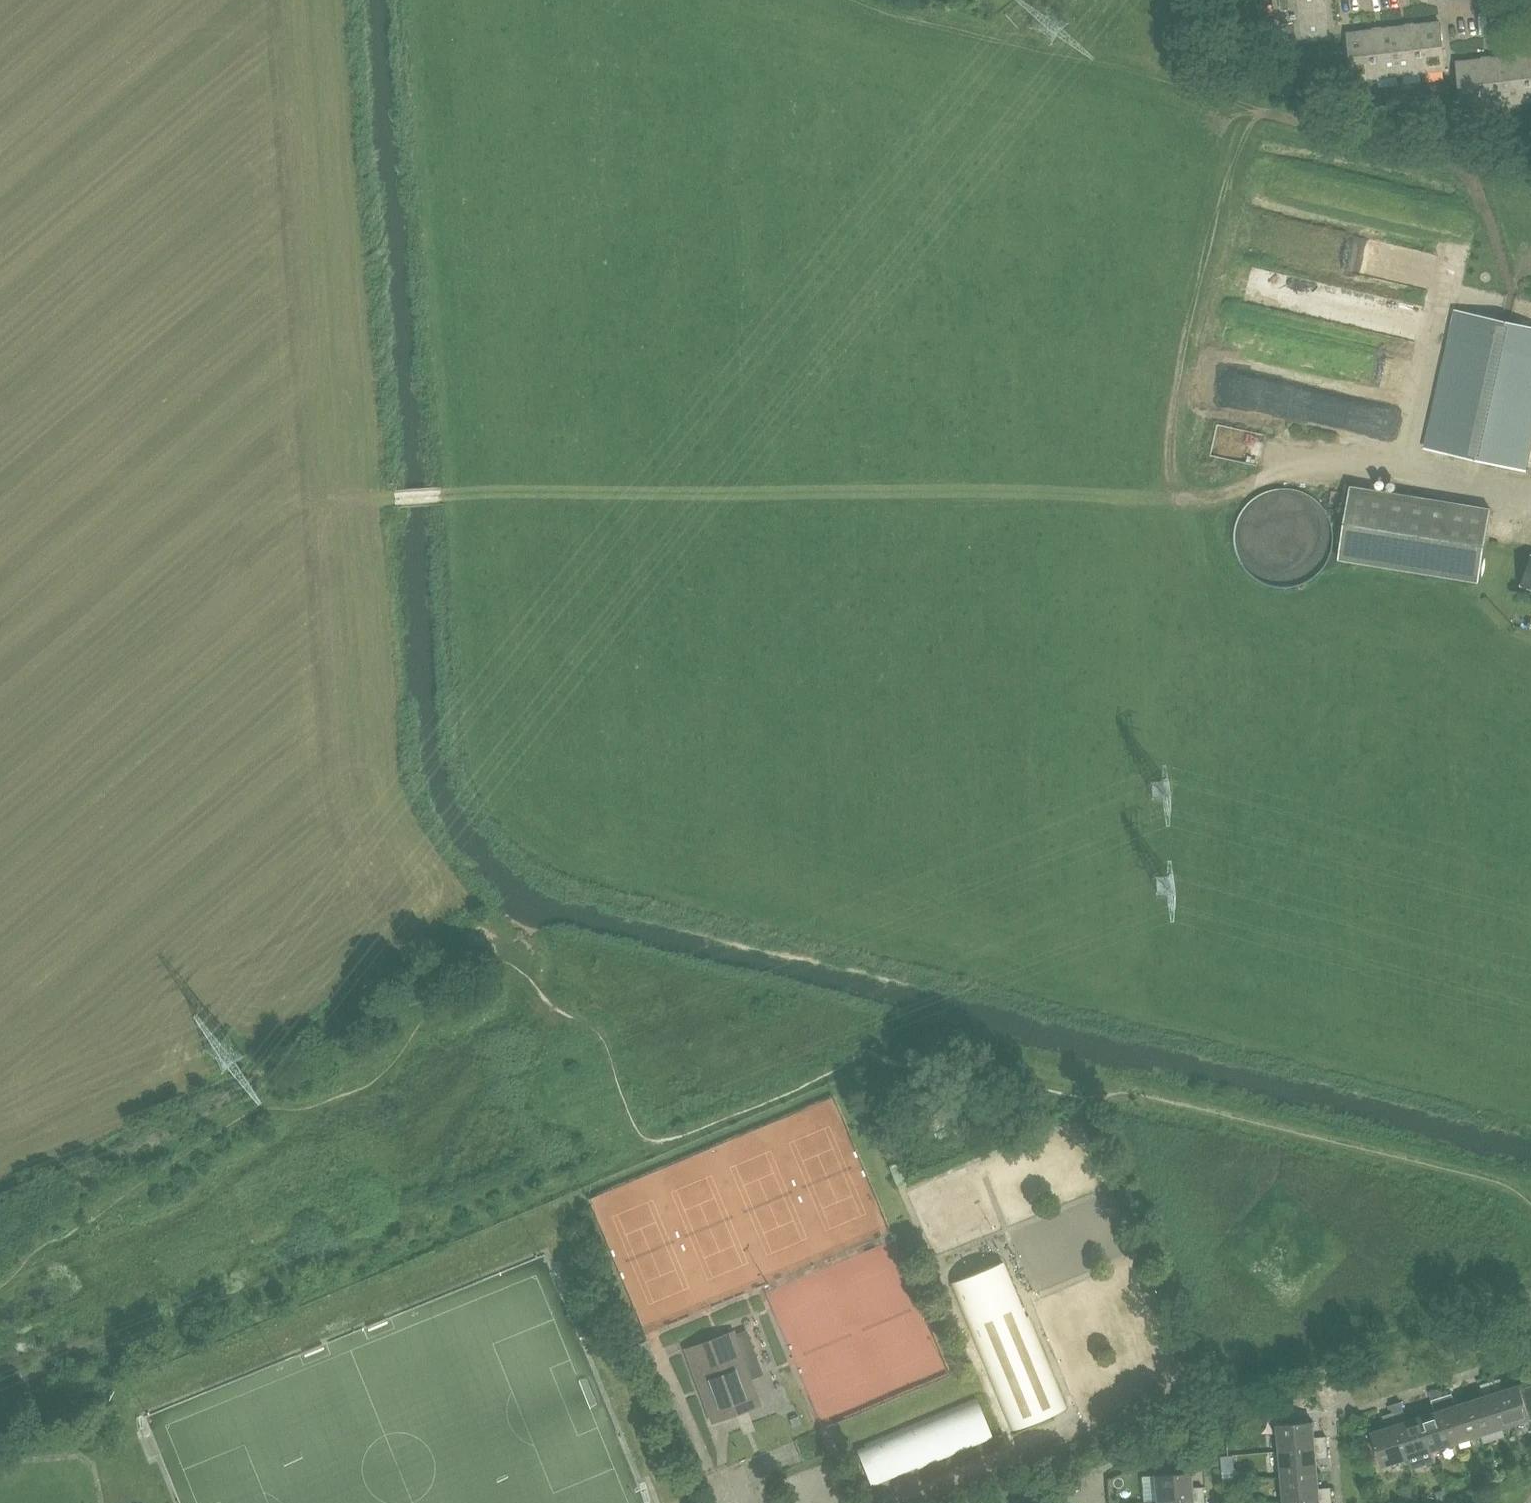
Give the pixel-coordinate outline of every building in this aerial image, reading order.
[(1278,17),(1326,12),(1324,0),(1276,0),(1278,17)] [(1278,17),(1281,41),(1329,36),(1326,12),(1278,17)] [(1441,21),(1417,24),(1423,72),(1446,69),(1441,21)] [(1417,24),(1395,26),(1400,74),(1423,72),(1417,24)] [(1395,26),(1372,29),(1378,77),(1400,74),(1395,26)] [(1372,29),(1348,32),(1354,80),(1378,77),(1372,29)] [(1504,55),(1509,104),(1530,102),(1530,96),(1526,53),(1504,55)] [(1504,55),(1481,58),(1486,107),(1509,104),(1504,55)] [(1481,58),(1457,60),(1462,109),(1486,107),(1481,58)] [(1530,458),(1530,327),(1454,310),(1425,447),(1528,470),(1530,458)] [(1253,462),(1251,475),(1269,477),(1270,465),(1253,462)] [(1350,487),(1339,557),(1479,580),(1490,510),(1350,487)] [(1067,1408),(1006,1260),(951,1283),(1011,1431),(1067,1408)] [(917,1368),(923,1384),(955,1372),(936,1324),(914,1333),(924,1358),(902,1367),(904,1373),(917,1368)] [(712,1419),(757,1403),(732,1334),(687,1351),(712,1419)] [(1519,1384),(1505,1389),(1501,1377),(1491,1380),(1505,1426),(1530,1418),(1528,1411),(1524,1400),(1521,1388),(1519,1384)] [(1484,1396),(1470,1400),(1481,1434),(1505,1426),(1491,1380),(1481,1384),(1484,1396)] [(1521,1388),(1524,1400),(1530,1398),(1530,1385),(1521,1388)] [(1442,1396),(1440,1389),(1430,1391),(1432,1399),(1442,1396)] [(1470,1400),(1456,1405),(1453,1393),(1442,1396),(1457,1442),(1481,1434),(1470,1400)] [(1435,1411),(1421,1416),(1432,1450),(1457,1442),(1442,1396),(1432,1399),(1435,1411)] [(976,1398),(864,1443),(879,1480),(916,1465),(918,1469),(993,1438),(976,1398)] [(1421,1416),(1407,1420),(1404,1409),(1393,1412),(1408,1457),(1432,1450),(1421,1416)] [(1383,1466),(1408,1457),(1393,1412),(1383,1415),(1387,1427),(1372,1432),(1383,1466)] [(1277,1424),(1280,1450),(1328,1446),(1327,1436),(1315,1437),(1313,1421),(1277,1424)] [(1280,1450),(1282,1476),(1318,1473),(1317,1458),(1329,1457),(1328,1446),(1280,1450)] [(1166,1453),(1166,1468),(1188,1466),(1187,1451),(1166,1453)] [(1219,1456),(1220,1469),(1233,1468),(1232,1455),(1219,1456)] [(1191,1487),(1190,1472),(1153,1475),(1156,1501),(1204,1497),(1203,1486),(1191,1487)] [(1282,1476),(1284,1502),(1332,1497),(1332,1487),(1319,1488),(1318,1473),(1282,1476)] [(1444,1488),(1435,1491),(1438,1500),(1447,1498),(1444,1488)]
